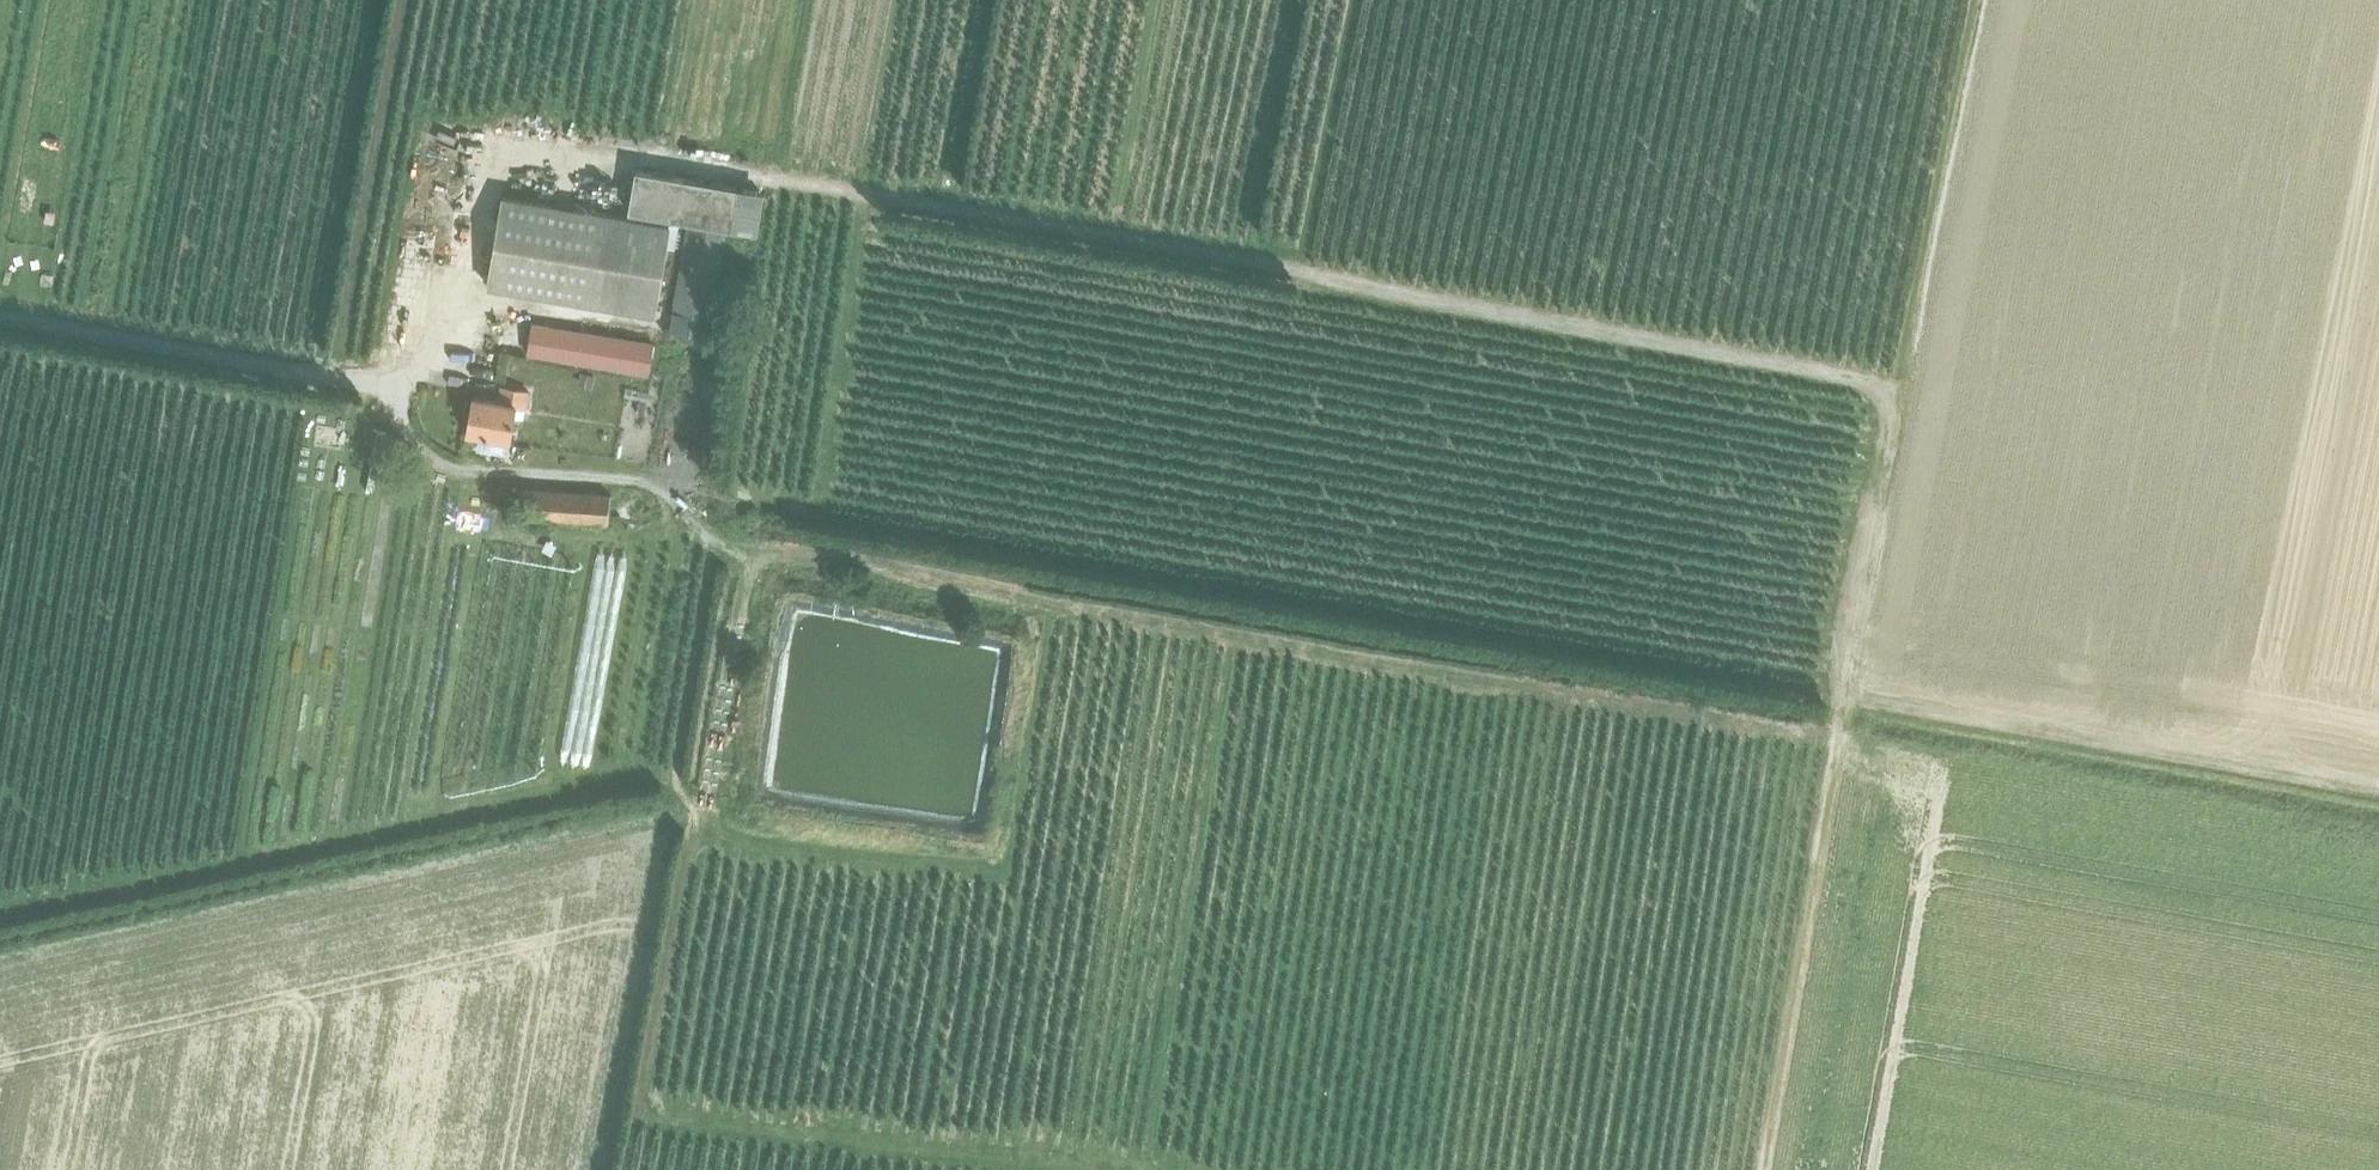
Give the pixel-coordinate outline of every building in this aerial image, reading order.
[(634,170),(628,209),(689,219),(670,328),(707,335),(726,225),(755,231),(762,193),(634,170)] [(667,223),(498,194),(483,285),(652,314),(667,223)] [(526,352),(576,360),(579,346),(548,341),(550,326),(531,323),(526,352)] [(576,360),(648,372),(653,344),(581,332),(579,346),(576,360)] [(581,371),(578,384),(592,387),(594,374),(581,371)] [(527,410),(530,391),(501,386),(498,401),(473,397),(467,431),(509,438),(516,408),(527,410)] [(608,522),(611,494),(516,486),(513,514),(608,522)]
